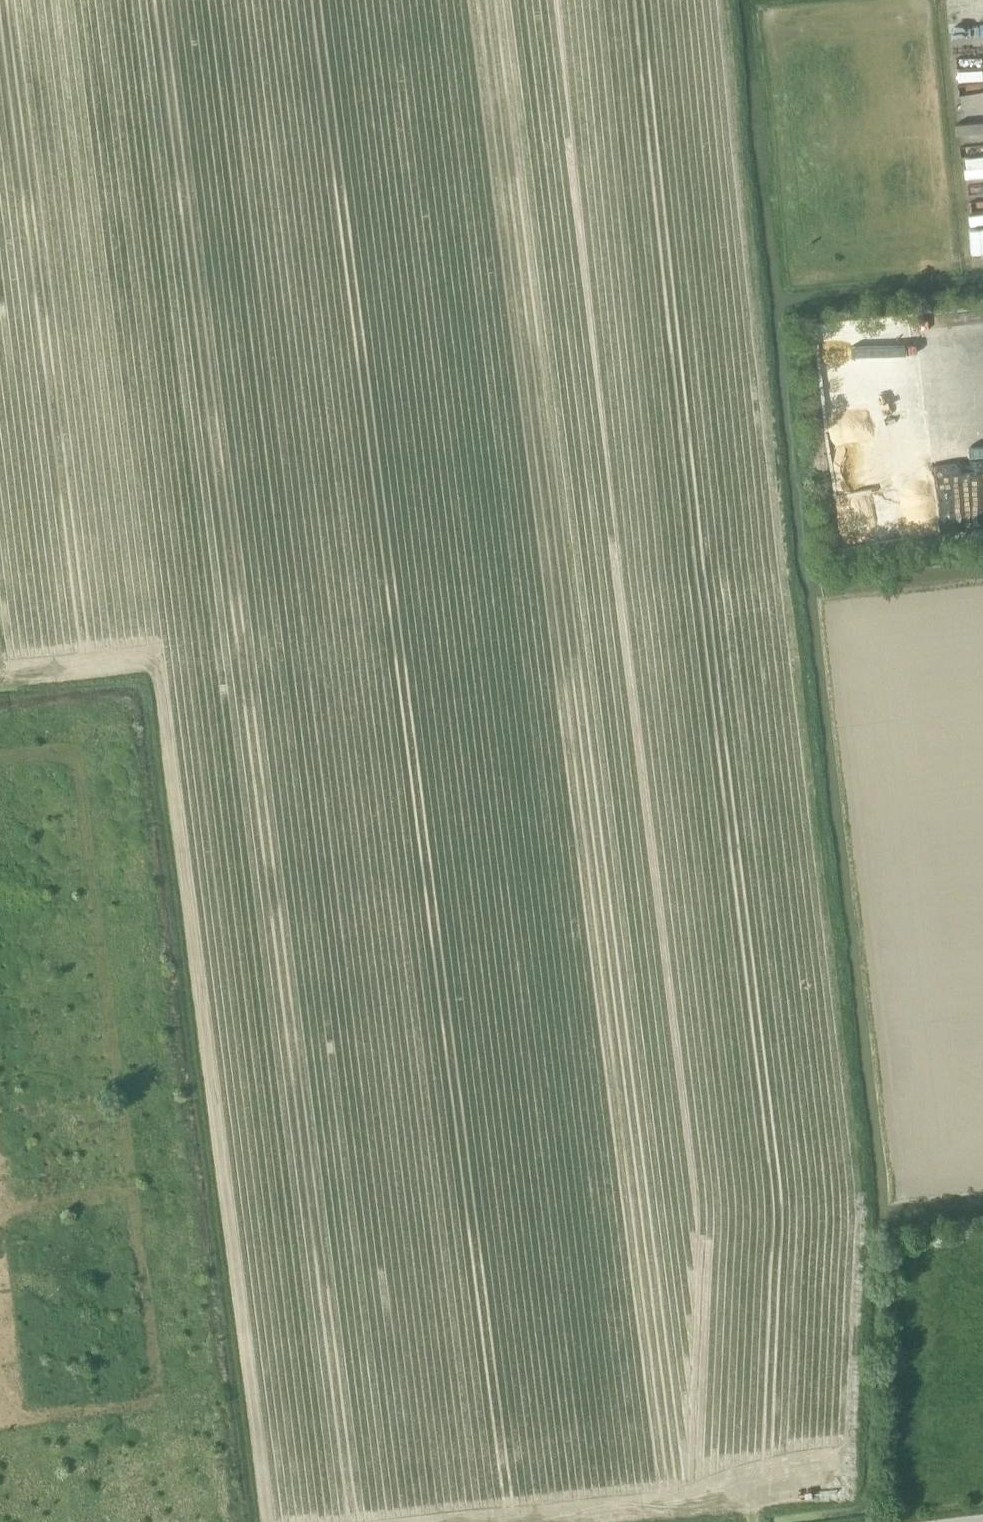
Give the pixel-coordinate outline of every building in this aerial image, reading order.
[(957,23),(958,48),(981,48),(981,23),(957,23)]
